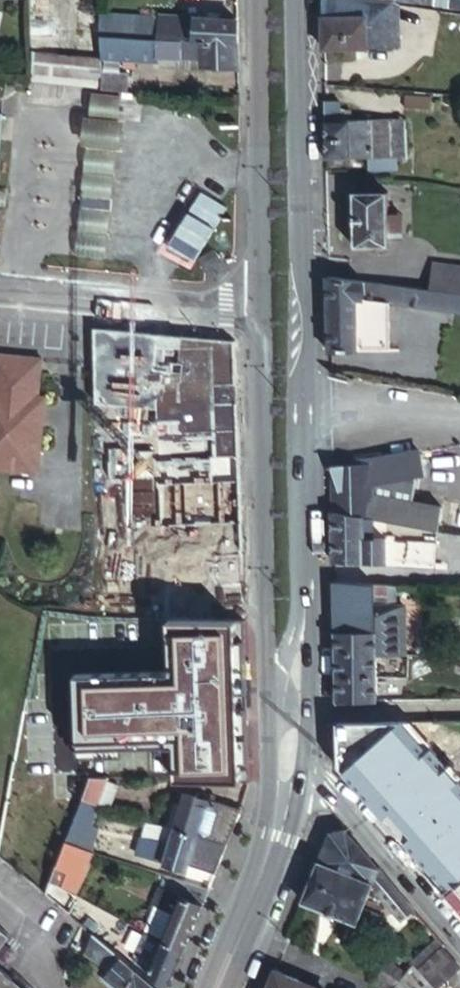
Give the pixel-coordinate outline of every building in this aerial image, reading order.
[(30,18),(47,17),(47,0),(30,0),(30,18)] [(395,5),(358,0),(328,0),(328,49),(395,48),(395,5)] [(139,35),(140,13),(100,12),(100,33),(139,35)] [(151,37),(239,39),(239,16),(140,13),(139,35),(150,36),(151,37)] [(202,64),(240,66),(239,39),(151,37),(150,36),(139,35),(100,33),(101,52),(124,54),(136,56),(159,58),(159,54),(203,56),(202,64)] [(31,46),(31,73),(84,82),(101,84),(101,66),(101,54),(31,46)] [(135,64),(136,56),(124,54),(124,63),(135,64)] [(101,66),(101,84),(126,87),(128,68),(101,66)] [(90,127),(117,129),(120,90),(94,87),(90,127)] [(344,100),(329,101),(330,158),(364,158),(373,157),(372,119),(345,119),(344,100)] [(408,119),(372,119),(373,157),(364,158),(364,171),(398,170),(398,160),(409,159),(408,119)] [(110,200),(113,162),(87,159),(83,198),(110,200)] [(389,192),(355,193),(357,247),(391,246),(389,192)] [(109,212),(110,200),(83,198),(80,209),(82,209),(109,212)] [(102,242),(106,243),(109,212),(82,209),(79,240),(102,242)] [(77,254),(101,257),(102,242),(79,240),(77,254)] [(221,254),(215,248),(210,253),(200,262),(207,268),(221,254)] [(432,289),(459,292),(459,267),(437,264),(432,289)] [(332,277),(332,314),(360,314),(361,298),(393,302),(459,311),(459,292),(432,289),(332,277)] [(360,314),(360,351),(393,350),(393,302),(361,298),(360,314)] [(360,314),(332,314),(333,352),(360,351),(360,314)] [(223,340),(147,339),(147,384),(223,385),(223,340)] [(45,392),(38,391),(41,353),(0,351),(0,464),(39,467),(43,420),(41,420),(39,418),(40,403),(43,401),(45,401),(45,392)] [(370,462),(335,468),(336,512),(368,517),(442,529),(445,514),(371,500),(370,462)] [(368,517),(336,512),(336,537),(367,538),(368,517)] [(388,539),(389,562),(438,562),(438,541),(396,541),(396,536),(388,537),(388,539)] [(367,538),(336,537),(337,563),(389,566),(389,562),(388,539),(367,538)] [(197,542),(198,582),(245,581),(244,541),(197,542)] [(376,585),(337,583),(338,632),(377,631),(376,595),(376,585)] [(392,586),(376,585),(376,595),(392,596),(392,586)] [(376,595),(377,631),(392,631),(392,603),(392,596),(376,595)] [(400,651),(405,651),(406,603),(392,603),(392,631),(400,631),(400,651)] [(120,612),(112,612),(95,611),(77,608),(78,633),(62,633),(62,672),(70,672),(70,683),(79,692),(95,692),(95,694),(112,694),(112,672),(124,672),(125,634),(120,634),(120,612)] [(377,631),(338,632),(338,655),(377,652),(377,631)] [(392,631),(377,631),(377,652),(400,651),(400,631),(392,631)] [(338,655),(339,677),(377,676),(377,660),(377,652),(338,655)] [(377,676),(389,675),(389,660),(377,660),(377,676)] [(377,676),(378,694),(390,694),(389,675),(377,676)] [(339,701),(379,701),(378,694),(377,676),(339,677),(339,701)] [(138,713),(162,712),(161,701),(138,701),(138,713)] [(58,716),(49,713),(46,730),(56,732),(58,716)] [(339,721),(341,765),(452,893),(459,885),(459,768),(452,759),(447,763),(434,748),(436,746),(413,720),(339,721)] [(125,750),(146,750),(147,733),(126,732),(125,750)] [(204,758),(204,776),(251,778),(250,759),(204,758)] [(94,759),(94,774),(108,774),(125,775),(125,760),(94,759)] [(92,774),(76,816),(91,822),(97,807),(99,801),(112,806),(122,780),(108,774),(94,774),(92,774)] [(185,800),(177,823),(200,831),(229,841),(242,807),(216,798),(217,796),(212,794),(211,797),(188,789),(185,800)] [(175,797),(168,821),(175,823),(177,823),(185,800),(175,797)] [(91,822),(76,816),(67,839),(93,848),(100,826),(91,822)] [(143,832),(172,841),(177,823),(175,823),(168,821),(148,817),(143,832)] [(200,831),(177,823),(172,841),(171,845),(167,856),(166,860),(187,867),(190,860),(200,831)] [(321,861),(374,884),(380,870),(345,830),(334,832),(321,861)] [(229,841),(200,831),(190,860),(217,870),(229,841)] [(70,861),(61,884),(81,894),(90,870),(87,867),(90,864),(95,849),(67,839),(61,857),(70,861)] [(167,856),(171,845),(162,842),(158,854),(167,856)] [(61,857),(52,879),(61,884),(70,861),(61,857)] [(321,861),(304,901),(382,936),(390,917),(365,907),(374,884),(321,861)] [(380,870),(374,884),(383,893),(393,884),(380,870)] [(164,937),(185,946),(210,886),(169,873),(164,885),(157,903),(147,928),(164,937)] [(157,903),(164,885),(161,883),(153,902),(157,903)] [(405,919),(415,909),(393,884),(383,893),(405,919)] [(452,893),(459,902),(459,885),(452,893)] [(11,929),(0,920),(0,942),(11,929)] [(135,957),(168,985),(185,946),(164,937),(147,928),(135,957)] [(94,931),(86,948),(111,968),(106,975),(121,987),(160,987),(94,931)] [(432,959),(446,945),(438,936),(424,951),(432,959)] [(457,958),(446,945),(432,959),(416,973),(412,968),(406,975),(395,987),(394,987),(430,987),(457,958)] [(416,973),(432,959),(424,951),(409,965),(412,968),(416,973)] [(0,961),(0,987),(32,987),(0,961)] [(382,975),(395,987),(406,975),(391,964),(382,975)] [(268,987),(315,987),(298,981),(299,979),(276,969),(268,987)] [(387,987),(394,987),(395,987),(382,975),(376,983),(387,987)]
